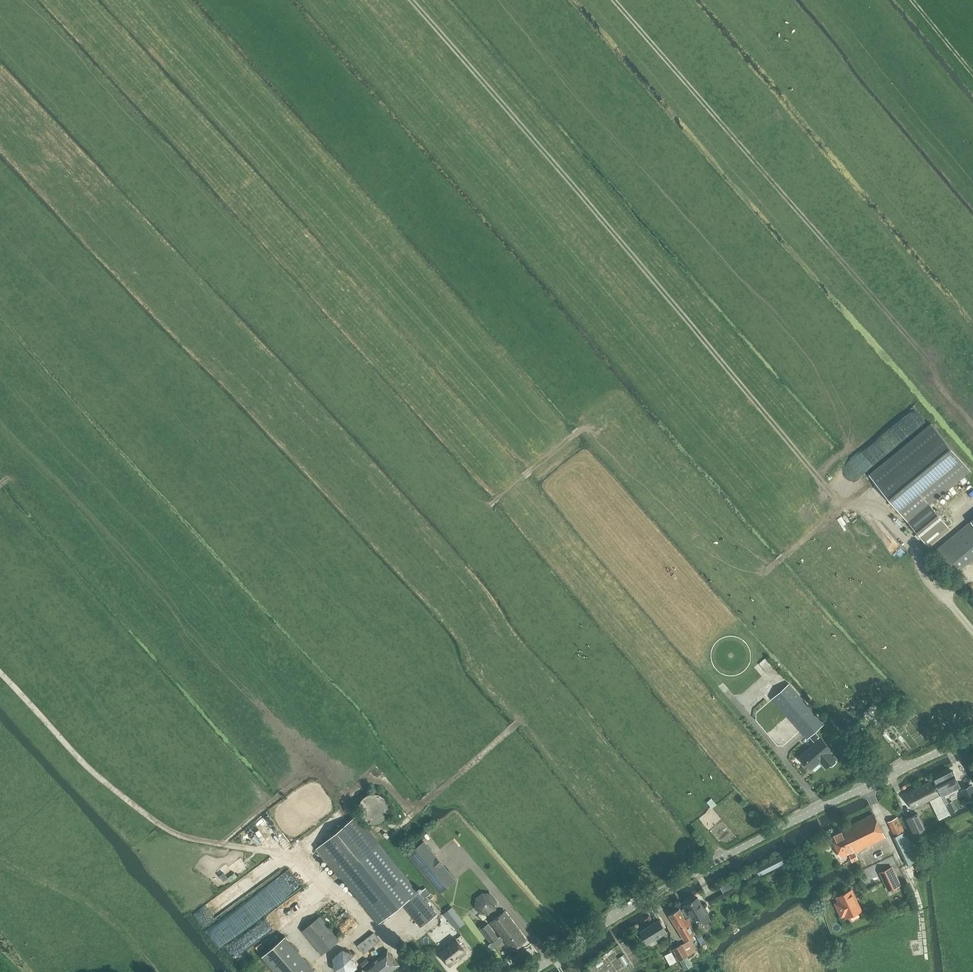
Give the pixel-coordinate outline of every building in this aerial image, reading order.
[(932,423),(870,474),(916,529),(929,545),(950,528),(937,512),(929,503),(970,469),(949,444),(932,423)] [(935,550),(954,573),(972,558),(972,519),(935,550)] [(821,737),(815,730),(824,722),(790,682),(772,697),(807,738),(809,735),(815,742),(799,756),(811,770),(821,761),(826,767),(830,764),(831,765),(832,765),(836,762),(836,760),(835,759),(837,758),(832,752),(834,750),(821,736),(821,737)] [(872,705),(869,709),(869,711),(872,714),(875,715),(878,711),(878,708),(875,705),(872,705)] [(885,733),(882,735),(889,743),(892,741),(885,733)] [(934,778),(946,802),(949,801),(945,793),(961,786),(953,769),(934,778)] [(905,793),(912,807),(939,794),(932,780),(905,793)] [(968,800),(972,798),(972,787),(972,784),(962,789),(968,800)] [(388,812),(389,808),(388,803),(386,799),(383,795),(379,793),(374,793),(369,793),(365,795),(362,799),(360,803),(359,807),(360,812),(362,816),(365,820),(369,822),(374,822),(379,822),(383,820),(386,816),(388,812)] [(906,818),(913,833),(925,827),(918,812),(906,818)] [(844,829),(832,835),(840,853),(851,848),(852,851),(884,836),(873,813),(843,828),(844,829)] [(317,846),(340,874),(379,922),(403,903),(421,926),(437,913),(424,898),(431,892),(426,887),(420,892),(356,814),(317,846)] [(888,821),(895,837),(907,865),(922,858),(915,843),(910,845),(905,832),(897,817),(888,821)] [(456,880),(424,841),(408,854),(440,892),(456,880)] [(756,867),(760,874),(787,860),(783,853),(756,867)] [(850,857),(853,862),(859,859),(856,854),(850,857)] [(897,876),(892,867),(881,872),(886,881),(897,876)] [(838,895),(842,903),(837,905),(842,914),(845,912),(846,915),(861,908),(855,896),(854,897),(851,889),(838,895)] [(475,896),(474,905),(479,912),(488,914),(496,908),(497,899),(492,892),(483,890),(475,896)] [(683,910),(688,917),(691,915),(693,919),(700,916),(703,921),(702,922),(703,924),(711,919),(697,897),(684,904),(686,908),(683,910)] [(695,933),(686,918),(678,904),(675,905),(677,909),(669,914),(684,939),(695,933)] [(452,907),(444,913),(447,917),(449,920),(457,913),(452,907)] [(502,941),(501,941),(504,939),(513,950),(527,940),(505,910),(491,921),(501,934),(499,936),(489,922),(481,928),(491,942),(490,943),(488,944),(492,949),(493,948),(502,941)] [(303,930),(323,954),(340,939),(320,915),(303,930)] [(640,931),(648,943),(667,931),(660,919),(640,931)] [(357,945),(363,952),(379,939),(373,932),(357,945)] [(286,935),(262,955),(277,971),(317,971),(286,935)] [(439,951),(448,963),(450,965),(467,952),(465,948),(464,948),(457,938),(439,951)] [(693,952),(687,941),(682,944),(682,943),(673,948),(680,960),(689,955),(693,952)] [(335,971),(338,971),(352,971),(358,967),(356,954),(344,949),(333,958),(335,971)] [(360,971),(390,971),(400,964),(387,949),(370,963),(366,957),(360,962),(364,968),(360,971)] [(666,955),(672,965),(679,961),(673,951),(666,955)]
